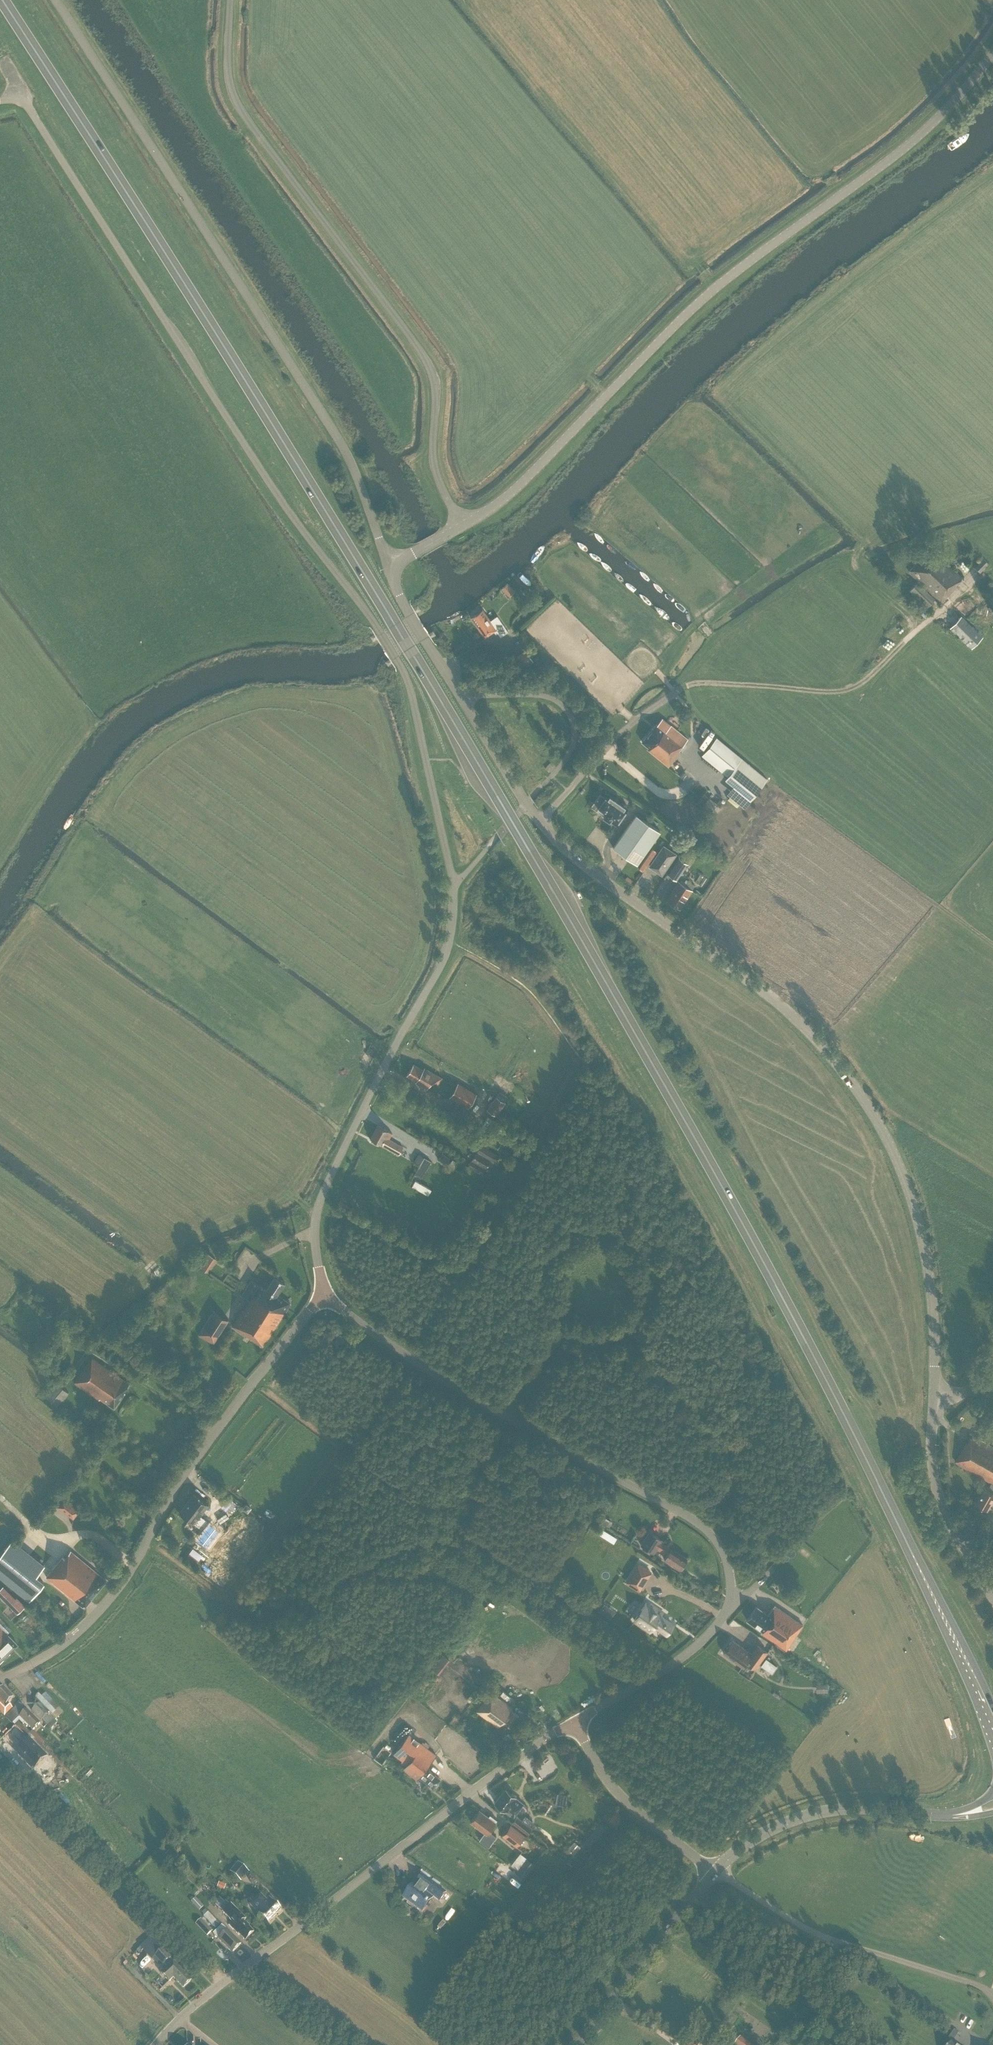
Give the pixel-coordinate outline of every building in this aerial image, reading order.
[(956,584),(962,578),(931,548),(908,571),(918,580),(909,590),(927,607),(935,599),(920,585),(921,584),(941,602),(957,585),(956,584)] [(979,571),(988,563),(984,559),(975,567),(979,571)] [(508,595),(514,591),(507,583),(502,588),(508,595)] [(490,620),(482,609),(471,617),(485,637),(496,630),(500,636),(508,631),(497,615),(490,620)] [(982,637),(961,616),(950,627),(971,648),(982,637)] [(883,641),(889,648),(902,637),(895,630),(883,641)] [(520,669),(533,660),(526,649),(513,658),(515,661),(520,669)] [(515,661),(507,666),(513,674),(520,669),(515,661)] [(662,718),(657,724),(656,723),(642,741),(649,747),(647,749),(668,766),(680,751),(679,750),(684,743),(687,739),(671,725),(662,718)] [(702,749),(713,733),(707,729),(697,745),(702,749)] [(767,779),(742,759),(717,738),(703,756),(727,776),(725,778),(750,799),(767,779)] [(600,793),(590,806),(604,816),(603,817),(609,821),(612,818),(618,822),(627,808),(608,794),(605,797),(600,793)] [(717,802),(705,794),(698,803),(710,811),(717,802)] [(613,847),(637,864),(660,831),(636,814),(613,847)] [(684,839),(676,833),(672,840),(671,839),(669,843),(679,849),(681,846),(680,845),(684,839)] [(595,844),(599,839),(594,835),(590,839),(595,844)] [(704,849),(697,844),(694,848),(701,853),(704,849)] [(675,854),(663,846),(650,866),(661,874),(675,854)] [(683,852),(679,858),(668,875),(679,881),(667,900),(680,908),(692,890),(677,880),(688,863),(691,858),(683,852)] [(413,1064),(407,1075),(419,1083),(419,1084),(426,1089),(434,1075),(427,1070),(426,1072),(413,1064)] [(453,1089),(439,1081),(433,1091),(447,1099),(453,1089)] [(458,1082),(449,1096),(468,1107),(477,1093),(458,1082)] [(487,1109),(496,1115),(505,1102),(496,1096),(487,1109)] [(399,1154),(403,1147),(389,1138),(392,1133),(378,1124),(370,1138),(399,1154)] [(511,1148),(500,1142),(497,1148),(507,1154),(511,1148)] [(498,1156),(494,1153),(481,1145),(467,1166),(481,1174),(490,1160),(495,1162),(498,1156)] [(441,1153),(438,1158),(445,1163),(448,1158),(441,1153)] [(430,1160),(417,1154),(413,1162),(419,1165),(414,1173),(421,1177),(430,1160)] [(201,1258),(197,1265),(207,1272),(216,1258),(205,1252),(204,1254),(202,1253),(199,1257),(201,1258)] [(263,1346),(290,1303),(277,1294),(285,1282),(275,1276),(266,1289),(259,1285),(251,1280),(242,1294),(249,1299),(232,1326),(263,1346)] [(213,1342),(229,1318),(214,1309),(199,1333),(213,1342)] [(124,1392),(129,1384),(92,1357),(74,1382),(99,1399),(100,1398),(114,1407),(125,1392),(124,1392)] [(57,1406),(68,1392),(57,1382),(45,1396),(57,1406)] [(973,1434),(968,1442),(967,1442),(956,1462),(992,1482),(988,1489),(986,1487),(977,1503),(988,1509),(992,1500),(992,1446),(973,1434)] [(214,1531),(216,1528),(200,1515),(208,1505),(194,1494),(179,1512),(201,1528),(193,1538),(210,1551),(221,1536),(214,1531)] [(59,1507),(72,1520),(78,1514),(65,1501),(59,1507)] [(242,1509),(247,1513),(251,1508),(246,1504),(242,1509)] [(49,1524),(57,1512),(51,1509),(44,1521),(49,1524)] [(649,1531),(644,1539),(640,1545),(653,1553),(657,1548),(667,1554),(664,1559),(679,1569),(682,1564),(684,1563),(686,1561),(685,1559),(686,1557),(671,1548),(661,1541),(662,1539),(649,1531)] [(0,1553),(0,1576),(29,1600),(45,1580),(37,1574),(45,1565),(13,1538),(0,1553)] [(84,1607),(106,1580),(70,1551),(65,1558),(63,1556),(46,1576),(84,1607)] [(102,1571),(106,1566),(100,1561),(96,1566),(102,1571)] [(651,1572),(638,1564),(627,1581),(639,1589),(651,1572)] [(2,1585),(0,1587),(0,1597),(17,1613),(25,1605),(16,1596),(15,1597),(2,1585)] [(661,1616),(663,1613),(647,1601),(633,1621),(649,1632),(654,1625),(666,1634),(673,1624),(661,1616)] [(606,1615),(609,1609),(599,1603),(596,1608),(606,1615)] [(786,1649),(803,1624),(774,1605),(768,1614),(756,1606),(746,1620),(762,1631),(761,1632),(786,1649)] [(18,1644),(0,1626),(0,1661),(18,1644)] [(751,1653),(732,1639),(723,1652),(737,1662),(742,1666),(745,1661),(755,1668),(767,1652),(757,1645),(751,1653)] [(449,1659),(442,1654),(431,1668),(438,1674),(449,1659)] [(35,1675),(42,1685),(46,1683),(38,1673),(35,1675)] [(826,1684),(816,1684),(817,1693),(827,1692),(826,1684)] [(0,1689),(0,1711),(5,1716),(13,1708),(7,1703),(13,1698),(2,1687),(0,1689)] [(520,1716),(511,1709),(512,1707),(491,1691),(476,1710),(497,1726),(502,1720),(511,1727),(520,1716)] [(43,1700),(35,1692),(30,1696),(37,1704),(43,1700)] [(20,1704),(6,1718),(13,1724),(15,1726),(20,1722),(24,1726),(26,1724),(33,1731),(40,1724),(20,1704)] [(53,1719),(39,1704),(32,1711),(47,1726),(53,1719)] [(456,1714),(450,1722),(454,1725),(455,1726),(461,1718),(456,1714)] [(408,1733),(403,1740),(393,1753),(407,1763),(403,1768),(417,1779),(419,1777),(429,1785),(431,1783),(434,1786),(440,1778),(426,1767),(436,1755),(408,1733)] [(46,1757),(29,1740),(16,1752),(34,1769),(46,1757)] [(505,1787),(494,1802),(513,1817),(519,1810),(522,1805),(524,1803),(516,1796),(505,1787)] [(567,1794),(557,1793),(555,1803),(565,1805),(567,1794)] [(488,1831),(497,1819),(490,1814),(488,1816),(479,1810),(470,1822),(484,1832),(479,1839),(488,1846),(495,1836),(488,1831)] [(531,1828),(525,1824),(516,1817),(512,1822),(521,1829),(526,1833),(531,1828)] [(516,1846),(524,1835),(510,1824),(502,1835),(516,1846)] [(574,1838),(565,1843),(571,1854),(580,1848),(574,1838)] [(178,1857),(171,1850),(164,1856),(171,1864),(178,1857)] [(535,1864),(526,1858),(516,1872),(524,1879),(535,1864)] [(240,1881),(248,1871),(237,1862),(229,1871),(240,1881)] [(446,1893),(438,1888),(422,1876),(415,1886),(412,1884),(402,1897),(422,1913),(433,1899),(422,1891),(423,1889),(432,1896),(439,1902),(446,1893)] [(225,1885),(218,1883),(216,1889),(223,1891),(225,1885)] [(201,1904),(206,1901),(200,1891),(195,1894),(201,1904)] [(269,1898),(267,1901),(260,1894),(250,1905),(256,1911),(268,1923),(281,1910),(269,1898)] [(226,1902),(224,1903),(219,1898),(213,1903),(219,1909),(238,1927),(234,1931),(238,1935),(240,1936),(245,1942),(247,1941),(249,1939),(250,1937),(254,1933),(243,1922),(245,1920),(226,1902)] [(203,1907),(196,1900),(192,1904),(199,1911),(203,1907)] [(212,1931),(200,1919),(195,1924),(207,1936),(212,1931)] [(232,1953),(241,1944),(222,1925),(213,1934),(219,1940),(232,1953)] [(150,1938),(141,1947),(157,1964),(160,1961),(163,1965),(165,1964),(167,1967),(161,1973),(169,1982),(174,1978),(183,1988),(191,1980),(173,1961),(173,1962),(171,1959),(161,1948),(160,1949),(150,1938)] [(738,2018),(734,2015),(729,2021),(733,2024),(738,2018)]
